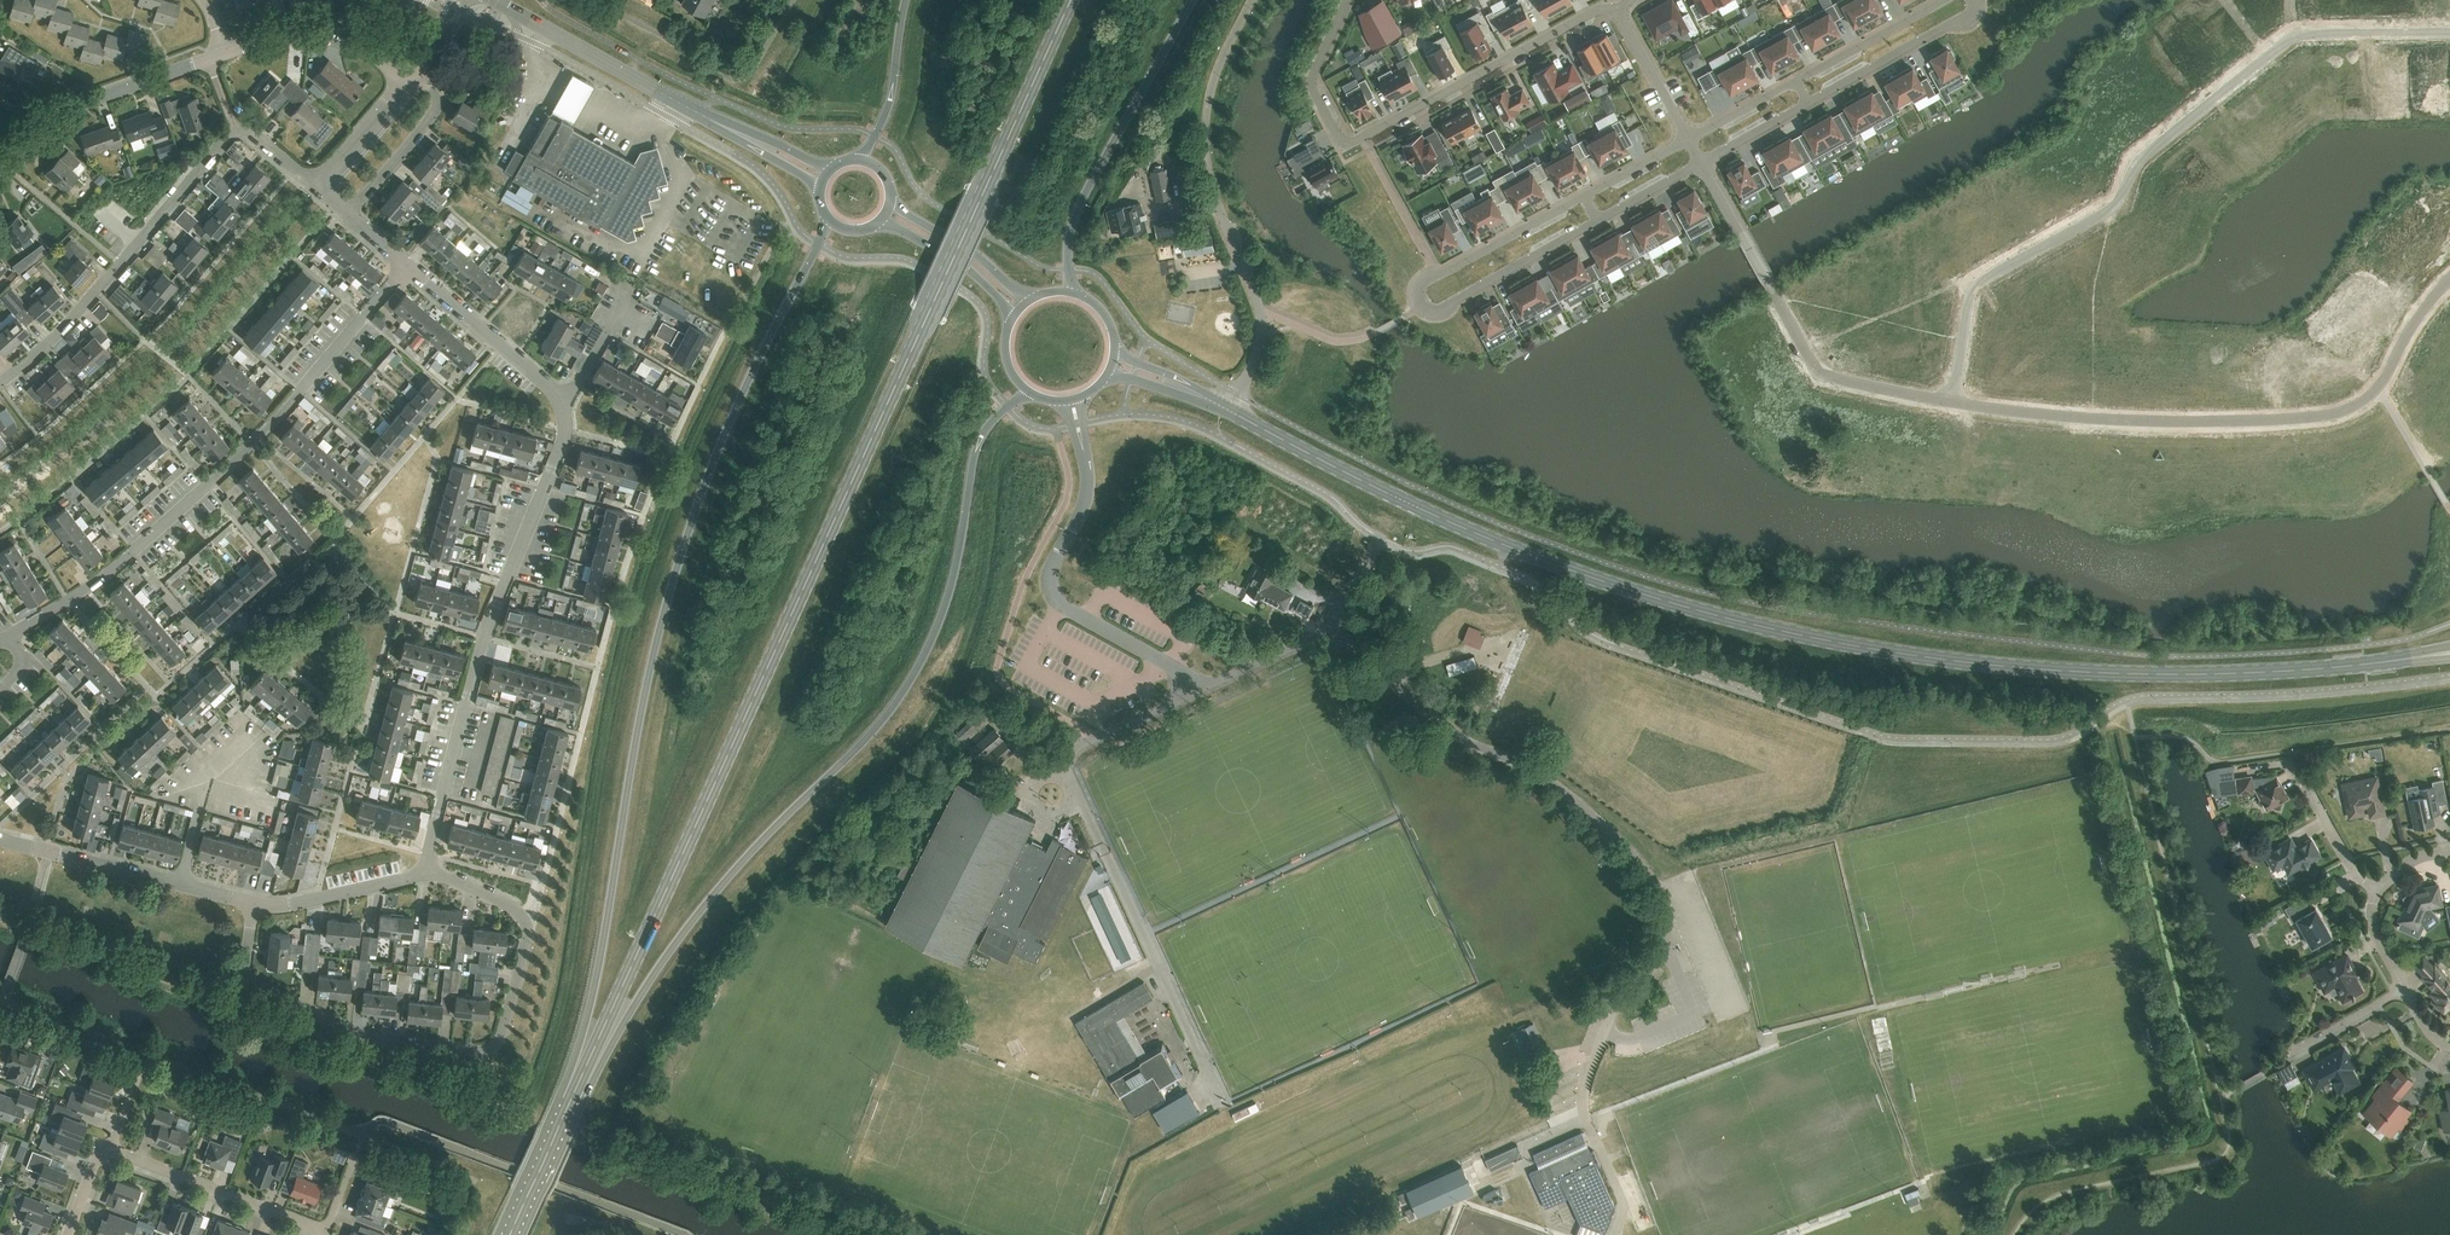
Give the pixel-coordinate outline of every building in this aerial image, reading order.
[(35,2),(28,0),(15,0),(10,16),(30,22),(33,12),(32,12),(35,2)] [(51,17),(51,18),(54,8),(57,0),(35,0),(35,2),(32,12),(33,12),(51,17)] [(161,0),(139,0),(138,4),(157,9),(158,10),(161,0)] [(163,0),(161,0),(158,10),(157,9),(154,19),(174,25),(180,5),(163,0)] [(685,5),(705,15),(713,0),(687,0),(685,5)] [(1439,8),(1446,4),(1444,0),(1434,0),(1439,8)] [(1520,32),(1533,25),(1526,12),(1533,8),(1528,0),(1518,0),(1507,6),(1520,32)] [(1533,8),(1539,5),(1546,17),(1559,11),(1553,0),(1528,0),(1533,8)] [(1559,11),(1571,4),(1569,0),(1553,0),(1559,11)] [(1643,14),(1656,37),(1678,26),(1681,33),(1687,30),(1690,36),(1698,31),(1688,12),(1680,17),(1671,0),(1669,0),(1643,14)] [(1696,2),(1690,5),(1697,19),(1703,16),(1718,8),(1716,4),(1714,0),(1695,0),(1696,2)] [(1833,4),(1840,17),(1847,14),(1854,27),(1857,25),(1858,27),(1867,22),(1866,20),(1868,19),(1857,0),(1840,0),(1833,4)] [(1868,19),(1869,18),(1870,20),(1880,15),(1879,13),(1882,12),(1875,0),(1857,0),(1868,19)] [(2181,2),(2190,13),(2206,0),(2184,0),(2181,2)] [(2190,13),(2198,24),(2216,10),(2209,0),(2206,0),(2190,13)] [(2296,6),(2305,6),(2305,14),(2322,13),(2322,0),(2296,0),(2296,6)] [(1833,4),(1812,15),(1827,41),(1828,41),(1829,43),(1839,37),(1838,35),(1840,34),(1833,21),(1840,17),(1833,4)] [(1367,10),(1360,13),(1371,33),(1367,36),(1374,48),(1400,33),(1387,10),(1379,14),(1375,6),(1370,8),(1369,7),(1366,9),(1367,10)] [(1520,32),(1507,6),(1494,13),(1493,11),(1486,14),(1494,29),(1501,26),(1508,38),(1520,32)] [(1746,6),(1740,9),(1745,17),(1750,14),(1746,6)] [(48,27),(67,33),(70,23),(71,23),(74,13),(54,8),(51,18),(51,17),(48,27)] [(1476,23),(1461,31),(1467,42),(1464,43),(1468,50),(1470,49),(1475,57),(1490,48),(1484,35),(1491,31),(1482,14),(1474,19),(1476,23)] [(1812,15),(1792,26),(1799,40),(1806,36),(1813,49),(1815,48),(1816,49),(1826,44),(1825,42),(1827,41),(1812,15)] [(2225,20),(2207,35),(2216,46),(2234,31),(2225,20)] [(2173,21),(2167,25),(2170,29),(2176,25),(2173,21)] [(1406,28),(1410,36),(1421,30),(1417,22),(1406,28)] [(64,42),(83,48),(86,38),(87,38),(89,29),(71,23),(70,23),(67,33),(64,42)] [(1792,26),(1771,37),(1785,64),(1787,63),(1788,65),(1798,60),(1797,58),(1799,56),(1792,43),(1799,40),(1792,26)] [(124,50),(125,50),(143,56),(149,36),(130,30),(127,40),(124,50)] [(1594,41),(1592,42),(1607,69),(1628,58),(1620,43),(1613,47),(1607,34),(1605,35),(1603,32),(1592,38),(1594,41)] [(2181,32),(2176,36),(2179,40),(2184,35),(2181,32)] [(122,59),(125,50),(124,50),(127,40),(108,34),(105,44),(102,53),(103,54),(122,59)] [(2184,35),(2179,40),(2182,44),(2187,39),(2184,35)] [(1434,47),(1426,52),(1439,76),(1454,68),(1444,50),(1450,46),(1444,36),(1432,42),(1434,47)] [(1771,37),(1750,49),(1758,62),(1764,58),(1771,72),(1774,70),(1775,72),(1785,67),(1784,65),(1785,64),(1771,37)] [(105,44),(87,38),(86,38),(83,48),(80,57),(100,63),(103,54),(102,53),(105,44)] [(1579,49),(1578,50),(1584,63),(1579,66),(1587,80),(1607,69),(1592,42),(1591,43),(1589,40),(1578,46),(1579,49)] [(11,48),(7,55),(14,60),(11,64),(0,61),(0,81),(6,83),(6,81),(28,88),(32,71),(33,72),(38,64),(11,48)] [(1750,49),(1730,60),(1744,86),(1746,85),(1747,87),(1756,82),(1755,80),(1758,79),(1751,66),(1758,62),(1750,49)] [(1949,52),(1947,49),(1941,52),(1940,51),(1932,55),(1933,57),(1931,58),(1938,70),(1931,74),(1938,88),(1962,75),(1953,59),(1955,58),(1951,51),(1949,52)] [(1354,53),(1347,57),(1351,63),(1358,60),(1354,53)] [(2198,53),(2193,58),(2196,61),(2201,57),(2198,53)] [(1393,72),(1405,94),(1417,88),(1410,75),(1417,71),(1409,56),(1397,63),(1399,68),(1393,72)] [(2201,57),(2196,61),(2199,65),(2204,61),(2201,57)] [(1730,60),(1697,77),(1705,91),(1723,81),(1731,94),(1733,92),(1734,94),(1744,89),(1743,87),(1744,86),(1730,60)] [(336,67),(328,61),(313,79),(346,108),(362,89),(352,80),(349,83),(334,70),(336,67)] [(1553,64),(1535,73),(1550,101),(1568,91),(1566,88),(1580,80),(1572,64),(1561,70),(1562,71),(1558,73),(1553,64)] [(1912,100),(1913,102),(1927,95),(1928,98),(1936,93),(1927,77),(1920,81),(1913,68),(1910,70),(1909,68),(1899,73),(1900,75),(1899,76),(1912,100)] [(1393,72),(1391,69),(1378,76),(1392,102),(1405,94),(1393,72)] [(574,72),(554,109),(576,121),(596,85),(574,72)] [(290,98),(300,87),(291,79),(284,86),(270,74),(253,94),(267,106),(280,90),(290,98)] [(1886,100),(1893,114),(1900,110),(1899,107),(1912,100),(1899,76),(1898,77),(1897,75),(1887,80),(1888,82),(1885,83),(1892,96),(1886,100)] [(1359,85),(1346,92),(1351,103),(1349,104),(1354,111),(1355,110),(1360,118),(1362,117),(1362,118),(1372,112),(1371,111),(1373,110),(1366,97),(1373,94),(1365,79),(1358,83),(1359,85)] [(309,95),(300,87),(290,98),(299,106),(290,116),(311,133),(323,119),(303,102),(309,95)] [(1507,89),(1491,98),(1504,120),(1519,111),(1518,109),(1530,103),(1523,88),(1515,93),(1516,94),(1511,97),(1507,89)] [(1567,100),(1573,111),(1594,101),(1589,90),(1567,100)] [(1873,125),(1893,114),(1886,100),(1879,104),(1872,91),(1869,92),(1868,91),(1859,96),(1860,98),(1858,99),(1873,125)] [(1607,93),(1598,98),(1601,104),(1610,99),(1607,93)] [(1949,95),(1943,99),(1946,104),(1952,100),(1949,95)] [(207,124),(197,97),(184,101),(183,97),(170,102),(169,99),(160,103),(165,117),(174,114),(174,113),(179,111),(186,131),(207,124)] [(1852,136),(1873,125),(1858,99),(1857,100),(1856,98),(1846,103),(1847,105),(1844,106),(1851,119),(1845,123),(1852,136)] [(492,109),(476,99),(471,107),(462,101),(452,117),(471,128),(476,119),(483,124),(492,109)] [(1470,108),(1443,124),(1453,142),(1481,127),(1470,108)] [(168,133),(162,116),(153,119),(150,111),(122,121),(129,141),(153,133),(155,138),(168,133)] [(1542,114),(1536,118),(1541,127),(1547,124),(1542,114)] [(1817,122),(1832,148),(1845,140),(1847,143),(1854,139),(1852,136),(1845,123),(1838,127),(1831,114),(1828,115),(1827,114),(1818,119),(1819,121),(1817,122)] [(548,115),(532,144),(650,209),(647,199),(657,195),(654,185),(665,182),(655,148),(639,152),(634,163),(548,115)] [(1308,119),(1298,125),(1302,133),(1312,127),(1308,119)] [(1620,119),(1599,131),(1613,157),(1615,156),(1616,158),(1625,153),(1624,151),(1627,150),(1620,137),(1627,133),(1620,119)] [(1804,146),(1812,159),(1832,148),(1817,122),(1816,123),(1815,121),(1805,126),(1806,128),(1804,129),(1811,142),(1804,146)] [(110,133),(108,126),(81,136),(87,154),(109,146),(110,150),(123,145),(118,131),(110,133)] [(1505,147),(1495,128),(1486,133),(1496,152),(1505,147)] [(1612,158),(1613,157),(1599,131),(1601,136),(1588,143),(1585,138),(1578,142),(1586,156),(1592,152),(1599,165),(1602,163),(1603,165),(1613,160),(1612,158)] [(1423,135),(1404,145),(1406,148),(1404,149),(1411,163),(1413,162),(1418,173),(1437,163),(1450,156),(1443,143),(1434,148),(1431,142),(1427,144),(1423,135)] [(1791,171),(1812,159),(1804,146),(1797,150),(1790,137),(1787,138),(1786,136),(1777,142),(1778,144),(1776,145),(1791,171)] [(1524,139),(1518,142),(1522,150),(1528,146),(1524,139)] [(238,145),(234,142),(226,151),(230,155),(238,145)] [(1571,146),(1573,148),(1559,156),(1572,180),(1574,179),(1575,181),(1584,175),(1583,173),(1586,172),(1579,159),(1586,156),(1578,142),(1571,146)] [(177,152),(173,143),(160,147),(163,157),(177,152)] [(435,143),(424,157),(440,171),(445,175),(449,170),(444,166),(445,165),(443,163),(450,156),(456,161),(461,156),(448,144),(443,150),(435,143)] [(650,209),(532,144),(530,143),(527,148),(529,149),(525,155),(515,150),(504,170),(514,176),(512,179),(598,227),(599,224),(626,240),(634,237),(631,226),(642,223),(639,213),(650,209)] [(1785,174),(1791,171),(1776,145),(1775,146),(1774,144),(1764,149),(1765,151),(1763,152),(1770,165),(1763,169),(1773,187),(1788,180),(1785,174)] [(1309,147),(1295,154),(1309,180),(1313,177),(1320,191),(1330,186),(1327,180),(1338,175),(1333,166),(1334,166),(1333,164),(1332,164),(1329,159),(1323,162),(1320,156),(1315,158),(1309,147)] [(226,161),(243,175),(259,189),(270,177),(256,164),(249,172),(243,167),(244,166),(238,161),(243,156),(235,149),(226,161)] [(79,161),(68,150),(60,159),(59,158),(45,173),(53,181),(54,180),(65,190),(78,176),(84,169),(84,166),(79,161)] [(1537,164),(1545,178),(1551,174),(1558,187),(1561,186),(1562,188),(1572,182),(1571,180),(1572,180),(1559,156),(1545,163),(1544,161),(1537,164)] [(440,171),(424,157),(412,170),(426,182),(433,175),(435,177),(440,171)] [(1140,164),(1144,172),(1157,164),(1153,157),(1140,164)] [(1821,166),(1827,178),(1844,170),(1838,158),(1821,166)] [(1735,168),(1728,172),(1743,198),(1741,199),(1745,208),(1753,204),(1748,195),(1767,185),(1759,170),(1751,175),(1744,163),(1742,164),(1741,162),(1734,166),(1735,168)] [(1518,178),(1531,202),(1532,201),(1534,203),(1543,198),(1542,196),(1545,195),(1538,182),(1545,178),(1537,164),(1530,168),(1531,171),(1518,178)] [(1173,198),(1167,168),(1151,171),(1157,201),(1173,198)] [(248,202),(259,189),(243,175),(238,180),(240,182),(234,189),(215,173),(210,179),(239,203),(243,198),(248,202)] [(106,180),(101,174),(94,180),(100,186),(106,180)] [(1531,202),(1518,178),(1509,183),(1505,174),(1492,180),(1496,187),(1503,200),(1510,197),(1517,210),(1520,208),(1521,210),(1531,205),(1529,203),(1531,202)] [(83,178),(72,190),(84,201),(95,189),(83,178)] [(239,203),(210,179),(205,184),(224,201),(218,208),(216,206),(212,211),(228,225),(239,213),(234,209),(239,203)] [(392,194),(408,208),(413,202),(411,200),(417,193),(403,181),(392,194)] [(430,184),(424,190),(443,206),(444,206),(442,204),(446,198),(430,184)] [(1782,186),(1775,190),(1780,200),(1788,196),(1782,186)] [(1482,198),(1477,201),(1490,224),(1491,224),(1492,226),(1502,220),(1501,218),(1504,217),(1497,204),(1503,200),(1496,187),(1489,191),(1487,188),(1479,192),(1482,198)] [(519,193),(510,189),(504,200),(529,213),(538,197),(521,189),(519,193)] [(439,211),(443,206),(424,190),(420,195),(439,211)] [(1709,217),(1694,190),(1688,194),(1687,192),(1679,196),(1680,198),(1678,199),(1685,211),(1678,216),(1686,230),(1709,217)] [(2437,202),(2449,218),(2449,191),(2437,202)] [(408,208),(392,194),(380,208),(387,214),(394,221),(401,213),(408,219),(413,213),(408,208)] [(1490,225),(1477,201),(1463,208),(1462,206),(1455,209),(1462,223),(1469,219),(1476,232),(1479,231),(1480,233),(1489,227),(1488,225),(1490,225)] [(1774,218),(1786,210),(1781,203),(1770,212),(1774,218)] [(1146,230),(1140,204),(1108,211),(1113,232),(1123,230),(1124,235),(1146,230)] [(1458,226),(1448,207),(1440,211),(1438,207),(1422,216),(1426,225),(1427,225),(1433,236),(1431,237),(1436,245),(1438,244),(1441,251),(1448,248),(1449,250),(1456,245),(1455,243),(1457,242),(1451,230),(1458,226)] [(179,215),(193,226),(208,239),(213,234),(218,238),(228,225),(212,211),(207,217),(209,218),(203,225),(184,209),(179,215)] [(1648,216),(1646,217),(1661,244),(1681,232),(1674,219),(1667,222),(1660,210),(1657,211),(1656,209),(1647,215),(1648,216)] [(448,215),(456,222),(459,218),(452,211),(448,215)] [(188,232),(193,226),(179,215),(174,221),(188,232)] [(25,226),(18,216),(2,228),(15,246),(19,243),(23,248),(33,241),(29,235),(33,232),(27,224),(25,226)] [(1640,255),(1661,244),(1646,217),(1645,218),(1644,216),(1634,222),(1635,224),(1632,225),(1639,238),(1633,241),(1640,255)] [(468,225),(459,218),(456,222),(464,229),(468,225)] [(427,225),(421,219),(409,233),(415,238),(427,225)] [(1182,233),(1179,220),(1154,225),(1157,238),(1182,233)] [(115,245),(121,238),(108,225),(101,231),(115,245)] [(419,241),(431,252),(444,235),(433,225),(419,241)] [(527,228),(523,234),(532,239),(536,233),(527,228)] [(334,256),(346,242),(334,231),(330,236),(323,230),(316,240),(329,251),(324,257),(329,261),(334,256)] [(471,235),(479,241),(482,238),(474,231),(471,235)] [(1605,240),(1620,267),(1640,255),(1633,241),(1626,245),(1619,233),(1616,234),(1615,232),(1606,237),(1607,239),(1605,240)] [(1183,239),(1185,253),(1192,252),(1193,255),(1206,252),(1205,250),(1212,249),(1210,234),(1183,239)] [(456,245),(444,235),(431,252),(442,261),(456,245)] [(535,240),(545,245),(548,240),(538,235),(535,240)] [(176,244),(198,262),(208,249),(194,237),(187,244),(185,242),(181,247),(176,243),(176,244)] [(491,245),(482,238),(479,241),(488,249),(491,245)] [(87,253),(71,239),(62,250),(70,257),(59,269),(78,285),(92,269),(82,260),(87,253)] [(1599,278),(1620,267),(1605,240),(1604,241),(1603,239),(1593,244),(1594,246),(1591,248),(1598,260),(1592,264),(1599,278)] [(548,240),(545,245),(554,250),(557,245),(548,240)] [(357,252),(346,242),(334,256),(340,261),(335,268),(340,272),(357,252)] [(187,274),(198,262),(176,244),(172,248),(179,254),(172,262),(187,274)] [(149,251),(162,262),(167,256),(154,245),(149,251)] [(456,245),(442,261),(453,271),(467,255),(456,245)] [(561,255),(570,260),(573,255),(564,250),(561,255)] [(157,268),(162,262),(149,251),(144,256),(157,268)] [(498,251),(495,256),(504,261),(507,256),(498,251)] [(507,256),(504,261),(509,263),(514,254),(510,251),(507,256)] [(513,269),(527,276),(537,258),(524,251),(513,269)] [(351,282),(369,261),(357,252),(340,272),(346,266),(352,272),(346,278),(351,282)] [(467,255),(453,271),(465,281),(479,265),(467,255)] [(573,255),(570,260),(580,266),(583,260),(573,255)] [(1564,263),(1579,289),(1599,278),(1592,264),(1585,268),(1578,255),(1575,257),(1574,255),(1565,260),(1566,262),(1564,263)] [(527,276),(540,284),(550,265),(537,258),(527,276)] [(57,278),(41,259),(35,264),(51,283),(57,278)] [(465,281),(476,291),(490,275),(490,274),(494,269),(483,259),(479,265),(465,281)] [(369,261),(351,282),(357,276),(363,281),(358,287),(371,298),(381,286),(374,280),(381,272),(369,261)] [(1558,301),(1579,289),(1564,263),(1563,264),(1562,262),(1552,267),(1553,269),(1550,271),(1558,283),(1551,287),(1558,301)] [(1167,274),(1176,272),(1175,263),(1165,265),(1167,274)] [(318,274),(321,270),(314,264),(310,268),(318,274)] [(550,265),(540,284),(553,291),(563,273),(550,265)] [(1614,283),(1628,276),(1623,266),(1609,274),(1614,283)] [(303,268),(293,280),(309,294),(319,282),(303,268)] [(330,278),(321,270),(318,274),(327,282),(330,278)] [(145,279),(167,298),(177,285),(163,273),(157,280),(155,278),(151,283),(145,278),(145,279)] [(576,281),(563,273),(553,291),(566,299),(576,281)] [(490,275),(476,291),(488,301),(502,285),(490,275)] [(1538,312),(1558,301),(1551,287),(1544,291),(1537,278),(1534,279),(1533,278),(1524,283),(1525,285),(1523,286),(1538,312)] [(145,279),(140,284),(148,290),(142,298),(146,302),(142,307),(150,314),(155,309),(156,310),(167,298),(145,279)] [(1197,281),(1198,289),(1226,286),(1225,279),(1197,281)] [(283,291),(299,305),(309,294),(293,280),(283,291)] [(608,286),(600,281),(595,290),(603,295),(608,286)] [(341,294),(345,290),(337,283),(333,287),(341,294)] [(135,298),(120,285),(115,290),(130,303),(135,298)] [(1538,312),(1523,286),(1522,287),(1521,285),(1511,290),(1512,292),(1510,293),(1517,306),(1510,310),(1518,324),(1524,320),(1522,315),(1535,307),(1538,312)] [(39,295),(53,311),(65,300),(53,286),(45,292),(44,290),(39,295)] [(12,289),(6,294),(21,310),(27,305),(12,289)] [(345,290),(341,294),(350,301),(353,297),(345,290)] [(273,303),(289,317),(299,305),(283,291),(273,303)] [(400,323),(417,303),(406,293),(401,298),(394,292),(384,304),(391,311),(394,307),(400,312),(395,318),(400,323)] [(1,298),(15,315),(21,310),(6,294),(1,298)] [(41,321),(53,311),(39,295),(34,299),(36,301),(28,307),(41,321)] [(95,298),(88,307),(92,310),(99,301),(95,298)] [(327,309),(331,313),(338,305),(334,301),(327,309)] [(107,309),(101,303),(92,311),(98,317),(107,309)] [(279,328),(289,317),(273,303),(263,314),(279,328)] [(429,313),(417,303),(400,323),(401,323),(406,318),(417,327),(429,313)] [(1489,305),(1488,303),(1480,307),(1481,309),(1475,313),(1477,315),(1475,316),(1479,324),(1481,323),(1490,339),(1505,331),(1507,333),(1515,329),(1505,312),(1498,316),(1491,304),(1489,305)] [(327,309),(319,318),(324,321),(331,313),(327,309)] [(417,327),(428,337),(441,323),(429,313),(417,327)] [(253,325),(269,339),(279,328),(263,314),(253,325)] [(371,321),(389,336),(393,332),(384,325),(386,322),(377,314),(371,321)] [(8,321),(3,326),(17,343),(30,332),(17,317),(10,323),(8,321)] [(558,318),(549,332),(581,351),(587,355),(596,339),(589,335),(584,343),(585,344),(584,345),(569,336),(574,328),(558,318)] [(307,332),(311,335),(318,327),(309,319),(302,326),(308,331),(307,332)] [(659,329),(698,350),(706,335),(689,326),(685,334),(663,322),(659,329)] [(441,323),(428,337),(440,347),(452,333),(441,323)] [(83,346),(99,363),(110,353),(101,343),(108,337),(97,325),(90,332),(94,336),(89,341),(84,336),(80,341),(84,345),(83,346)] [(269,339),(253,325),(243,337),(259,351),(269,339)] [(3,326),(0,329),(0,348),(5,353),(17,343),(3,326)] [(393,332),(389,336),(398,343),(401,339),(400,338),(403,333),(396,328),(393,332)] [(689,366),(698,350),(659,329),(655,336),(677,348),(672,356),(689,366)] [(307,332),(300,340),(304,344),(311,335),(307,332)] [(581,351),(549,332),(541,346),(557,356),(562,348),(577,357),(572,366),(578,370),(587,355),(581,351)] [(452,333),(440,347),(452,357),(464,343),(452,333)] [(78,340),(71,334),(65,340),(71,346),(78,340)] [(404,349),(412,356),(416,351),(425,341),(421,338),(415,344),(413,342),(409,346),(408,344),(404,349)] [(124,340),(115,346),(120,353),(129,346),(124,340)] [(626,351),(629,347),(619,341),(617,346),(626,351)] [(476,353),(464,343),(452,357),(463,367),(476,353)] [(260,359),(243,344),(240,348),(248,356),(242,363),(249,369),(255,362),(256,363),(260,359)] [(62,358),(72,369),(79,363),(89,373),(99,363),(83,346),(73,355),(69,351),(62,358)] [(287,355),(291,358),(298,350),(294,346),(287,355)] [(629,347),(626,351),(628,352),(625,359),(632,363),(638,352),(629,347)] [(392,350),(385,358),(389,362),(395,354),(392,350)] [(425,359),(416,351),(412,356),(421,363),(425,359)] [(287,355),(280,363),(284,366),(291,358),(287,355)] [(642,361),(652,367),(655,362),(645,356),(642,361)] [(212,373),(224,383),(238,367),(226,357),(212,373)] [(59,369),(48,379),(64,396),(74,386),(65,376),(72,369),(62,358),(55,364),(59,369)] [(381,370),(389,362),(385,358),(377,367),(381,370)] [(606,386),(617,367),(604,360),(593,378),(606,386)] [(664,367),(655,362),(652,367),(661,372),(664,367)] [(263,368),(270,375),(274,371),(266,364),(263,368)] [(427,369),(435,376),(439,372),(431,365),(427,369)] [(249,377),(238,367),(224,383),(235,393),(249,377)] [(630,375),(617,367),(606,386),(619,393),(630,375)] [(439,372),(435,376),(444,383),(450,375),(443,369),(440,373),(439,372)] [(274,371),(270,375),(260,387),(246,403),(258,413),(272,397),(266,391),(276,380),(278,381),(281,377),(274,371)] [(677,382),(678,382),(680,377),(671,372),(668,377),(671,378),(668,384),(674,388),(677,382)] [(371,373),(365,381),(369,385),(376,377),(371,373)] [(632,401),(643,383),(630,375),(619,393),(632,401)] [(235,393),(246,403),(260,387),(249,377),(235,393)] [(430,377),(420,389),(434,401),(444,389),(430,377)] [(690,382),(680,377),(678,382),(687,387),(690,382)] [(53,405),(64,396),(48,379),(38,388),(33,383),(26,390),(37,402),(44,395),(53,405)] [(362,393),(369,385),(365,381),(357,390),(362,393)] [(643,383),(632,401),(645,408),(656,390),(643,383)] [(410,400),(424,413),(434,401),(420,389),(410,400)] [(645,408),(658,416),(668,398),(656,390),(645,408)] [(345,405),(349,408),(356,400),(352,396),(345,405)] [(229,404),(236,414),(246,407),(239,397),(229,404)] [(319,417),(323,413),(304,397),(299,403),(309,412),(311,410),(319,417)] [(668,398),(658,416),(671,424),(682,405),(668,398)] [(183,424),(199,410),(189,399),(173,412),(183,424)] [(410,400),(400,412),(414,424),(424,413),(410,400)] [(342,417),(349,408),(345,405),(338,413),(342,417)] [(193,436),(209,422),(199,410),(183,424),(193,436)] [(390,424),(404,436),(414,424),(400,412),(390,424)] [(331,420),(323,413),(319,417),(328,424),(331,420)] [(193,436),(203,447),(219,433),(209,422),(193,436)] [(487,446),(492,426),(477,422),(472,442),(470,450),(485,454),(487,446)] [(281,438),(293,448),(305,433),(294,423),(281,438)] [(390,424),(380,435),(394,447),(404,436),(390,424)] [(161,429),(168,437),(172,433),(166,426),(161,429)] [(342,437),(346,433),(338,426),(334,431),(336,432),(332,438),(337,443),(342,437)] [(501,450),(507,430),(492,426),(487,446),(501,450)] [(142,439),(156,455),(167,445),(154,429),(142,439)] [(521,434),(507,430),(501,450),(516,454),(521,434)] [(180,442),(172,433),(168,437),(175,446),(180,442)] [(219,433),(203,447),(212,459),(229,445),(219,433)] [(293,448),(305,458),(317,443),(305,433),(293,448)] [(346,433),(342,437),(351,444),(354,440),(346,433)] [(536,438),(521,434),(516,454),(530,458),(536,438)] [(384,459),(394,447),(380,435),(370,447),(384,459)] [(131,449),(145,465),(156,455),(142,439),(131,449)] [(317,443),(305,458),(316,468),(329,453),(317,443)] [(357,450),(365,457),(369,453),(361,446),(357,450)] [(187,460),(192,456),(185,448),(181,452),(187,460)] [(119,459),(133,475),(145,465),(131,449),(119,459)] [(590,474),(596,454),(581,450),(576,470),(590,474)] [(340,463),(329,453),(316,468),(328,477),(340,463)] [(369,453),(365,457),(373,464),(377,460),(369,453)] [(596,454),(590,474),(605,478),(610,458),(596,454)] [(2126,455),(2126,472),(2136,472),(2136,455),(2126,455)] [(192,456),(187,460),(195,468),(199,465),(192,456)] [(610,458),(605,478),(619,482),(625,462),(610,458)] [(122,485),(133,475),(119,459),(108,468),(122,485)] [(470,465),(481,468),(482,462),(472,459),(470,465)] [(482,462),(481,468),(491,471),(493,465),(482,462)] [(625,462),(619,482),(634,486),(640,466),(625,462)] [(352,473),(340,463),(328,477),(339,487),(352,473)] [(448,480),(469,485),(473,471),(452,465),(448,480)] [(171,473),(175,477),(183,470),(179,466),(171,473)] [(339,487),(351,498),(363,483),(357,478),(364,471),(358,466),(352,473),(339,487)] [(510,476),(527,480),(529,471),(513,467),(512,471),(510,476)] [(96,478),(110,494),(122,485),(108,468),(96,478)] [(249,492),(263,480),(253,468),(239,481),(249,492)] [(510,476),(512,471),(501,468),(500,473),(510,476)] [(171,473),(163,481),(167,485),(175,477),(171,473)] [(99,504),(110,494),(96,478),(85,488),(99,504)] [(273,492),(263,480),(249,492),(259,504),(273,492)] [(444,494),(465,500),(469,485),(448,480),(444,494)] [(559,490),(585,496),(586,491),(576,489),(577,485),(561,481),(559,490)] [(149,493),(152,497),(161,490),(157,486),(149,493)] [(605,496),(603,501),(613,504),(615,499),(614,499),(616,492),(606,490),(605,496)] [(259,504),(269,516),(283,504),(273,492),(259,504)] [(149,493),(141,500),(144,504),(152,497),(149,493)] [(444,494),(440,509),(461,514),(465,500),(444,494)] [(87,508),(92,505),(85,496),(80,500),(87,508)] [(229,509),(234,505),(227,497),(222,501),(229,509)] [(615,499),(613,504),(624,507),(625,502),(615,499)] [(581,516),(586,518),(590,503),(585,502),(581,516)] [(637,502),(635,508),(641,510),(643,504),(637,502)] [(283,504),(269,516),(278,527),(293,515),(283,504)] [(92,505),(87,508),(94,517),(99,513),(92,505)] [(241,513),(234,505),(229,509),(236,517),(241,513)] [(48,519),(58,531),(75,518),(65,506),(48,519)] [(126,513),(130,517),(139,510),(135,506),(126,513)] [(595,513),(594,520),(623,528),(627,513),(607,507),(604,515),(595,513)] [(461,514),(440,509),(436,523),(457,529),(459,521),(465,523),(467,516),(461,515),(461,514)] [(478,519),(493,523),(495,512),(480,509),(478,519)] [(126,513),(118,520),(122,524),(130,517),(126,513)] [(278,527),(288,539),(303,527),(293,515),(278,527)] [(583,529),(586,518),(581,516),(578,527),(583,529)] [(58,531),(67,543),(84,530),(75,518),(58,531)] [(107,531),(111,527),(104,519),(100,523),(107,531)] [(493,523),(478,519),(475,530),(490,534),(493,523)] [(242,524),(249,532),(253,528),(246,520),(242,524)] [(619,542),(623,528),(594,520),(603,523),(599,537),(619,542)] [(457,529),(436,523),(432,538),(453,543),(455,536),(462,538),(464,531),(457,529)] [(229,525),(221,532),(224,536),(232,529),(229,525)] [(119,536),(111,527),(107,531),(114,540),(119,536)] [(313,539),(303,527),(288,539),(298,551),(313,539)] [(261,537),(253,528),(249,532),(256,541),(261,537)] [(84,530),(67,543),(76,555),(93,542),(84,530)] [(216,543),(224,536),(221,532),(212,539),(216,543)] [(573,545),(578,547),(581,536),(576,535),(573,545)] [(3,537),(0,538),(0,551),(8,545),(3,537)] [(615,557),(619,542),(599,537),(595,551),(615,557)] [(453,543),(432,538),(428,553),(454,559),(458,545),(453,543)] [(4,567),(22,555),(14,542),(0,551),(0,560),(4,567)] [(102,554),(93,542),(76,555),(85,567),(102,554)] [(262,547),(269,555),(273,552),(266,544),(262,547)] [(206,545),(198,552),(201,556),(209,549),(206,545)] [(578,547),(573,545),(570,556),(576,557),(578,547)] [(591,566),(611,571),(615,557),(595,551),(591,566)] [(201,556),(198,552),(190,559),(193,563),(201,556)] [(273,552),(269,555),(277,564),(281,560),(273,552)] [(12,579),(30,568),(22,555),(4,567),(12,579)] [(252,567),(264,581),(276,571),(264,557),(252,567)] [(430,565),(440,567),(442,561),(431,559),(430,565)] [(442,561),(440,567),(449,570),(450,564),(442,561)] [(568,564),(565,574),(571,576),(574,565),(568,564)] [(183,565),(175,572),(179,576),(187,569),(183,565)] [(458,572),(469,575),(471,569),(460,566),(458,572)] [(608,586),(611,571),(591,566),(587,580),(608,586)] [(252,567),(241,577),(253,591),(264,581),(252,567)] [(30,568),(12,579),(20,592),(38,581),(30,568)] [(149,581),(153,578),(145,569),(141,573),(149,581)] [(481,572),(471,569),(469,575),(479,577),(481,572)] [(1274,578),(1257,569),(1245,590),(1263,599),(1284,610),(1292,594),(1271,583),(1274,578)] [(179,576),(175,572),(167,580),(170,584),(179,576)] [(568,586),(571,576),(565,574),(563,585),(568,586)] [(241,601),(253,591),(241,577),(229,587),(241,601)] [(153,578),(149,581),(156,589),(160,586),(153,578)] [(608,586),(587,580),(583,595),(604,600),(608,586)] [(46,594),(38,581),(20,592),(29,605),(46,594)] [(110,594),(120,606),(134,594),(124,582),(110,594)] [(415,603),(430,606),(435,586),(420,582),(415,603)] [(528,591),(530,586),(519,583),(518,588),(528,591)] [(435,586),(430,606),(444,610),(450,590),(435,586)] [(530,586),(528,591),(538,594),(540,588),(530,586)] [(213,592),(230,611),(241,601),(229,587),(223,593),(218,587),(213,592)] [(444,610),(459,614),(464,594),(450,590),(444,610)] [(1204,595),(1196,590),(1189,602),(1197,607),(1204,595)] [(547,596),(557,599),(559,593),(548,591),(547,596)] [(202,602),(219,621),(230,611),(213,592),(217,598),(211,603),(206,598),(202,602)] [(168,604),(173,601),(166,593),(161,596),(168,604)] [(559,593),(557,599),(568,601),(569,596),(559,593)] [(120,606),(130,617),(144,605),(134,594),(120,606)] [(464,594),(459,614),(473,618),(479,598),(464,594)] [(586,606),(587,601),(577,598),(575,604),(586,606)] [(503,626),(518,630),(523,610),(515,608),(517,601),(510,599),(503,626)] [(13,610),(7,600),(2,603),(8,613),(13,610)] [(173,601),(168,604),(175,612),(180,609),(173,601)] [(598,604),(587,601),(586,606),(596,609),(598,604)] [(219,621),(202,602),(201,603),(206,608),(194,618),(207,632),(219,621)] [(130,617),(140,629),(154,616),(144,605),(130,617)] [(523,610),(518,630),(532,634),(538,614),(523,610)] [(538,614),(532,634),(547,638),(552,617),(538,614)] [(189,627),(193,624),(186,615),(176,623),(183,631),(188,627),(189,627)] [(154,616),(140,629),(150,640),(164,628),(154,616)] [(552,617),(547,638),(561,642),(566,621),(552,617)] [(49,632),(60,644),(73,631),(62,619),(49,632)] [(566,621),(561,642),(576,646),(581,625),(566,621)] [(193,624),(189,627),(196,636),(200,632),(193,624)] [(596,629),(581,625),(576,646),(590,650),(596,629)] [(1469,627),(1463,641),(1481,649),(1486,638),(1479,635),(1480,631),(1469,627)] [(150,640),(160,652),(175,639),(164,628),(150,640)] [(194,637),(188,630),(184,634),(190,641),(194,637)] [(60,644),(70,655),(84,642),(73,631),(60,644)] [(204,638),(195,647),(201,653),(211,645),(204,638)] [(185,651),(175,639),(160,652),(171,663),(185,651)] [(399,660),(414,664),(420,644),(405,640),(399,660)] [(94,653),(84,642),(70,655),(80,666),(94,653)] [(414,664),(428,668),(434,647),(420,644),(414,664)] [(449,651),(434,647),(428,668),(443,672),(449,651)] [(46,657),(38,649),(34,653),(42,661),(46,657)] [(449,651),(443,672),(458,676),(463,655),(449,651)] [(80,666),(91,677),(105,664),(94,653),(80,666)] [(46,657),(42,661),(49,669),(53,665),(46,657)] [(3,676),(8,671),(0,663),(0,672),(3,676)] [(488,684),(502,688),(508,667),(493,663),(488,684)] [(115,675),(105,664),(91,677),(101,688),(115,675)] [(205,675),(219,690),(231,680),(216,664),(205,675)] [(508,667),(502,688),(517,692),(522,671),(508,667)] [(251,686),(263,696),(276,679),(264,670),(251,686)] [(55,675),(62,683),(66,679),(59,671),(55,675)] [(537,675),(522,671),(517,692),(531,696),(537,675)] [(115,675),(101,688),(112,699),(126,686),(115,675)] [(209,701),(219,690),(205,675),(194,685),(209,701)] [(551,679),(537,675),(531,696),(546,699),(551,679)] [(408,686),(410,680),(399,678),(398,683),(408,686)] [(66,679),(62,683),(70,691),(74,687),(66,679)] [(274,705),(288,689),(276,679),(263,696),(274,705)] [(546,699),(560,703),(566,683),(551,679),(546,699)] [(566,683),(560,703),(575,707),(580,687),(566,683)] [(198,711),(209,701),(194,685),(183,695),(198,711)] [(437,693),(439,688),(428,685),(427,690),(437,693)] [(388,701),(409,706),(413,691),(392,686),(388,701)] [(449,691),(439,688),(437,693),(448,696),(449,691)] [(56,689),(48,697),(52,701),(60,693),(56,689)] [(274,705),(286,714),(299,698),(288,689),(274,705)] [(83,705),(87,701),(80,693),(76,697),(83,705)] [(180,714),(176,718),(182,725),(193,715),(198,721),(203,716),(198,711),(183,695),(172,706),(180,714)] [(52,701),(48,697),(40,704),(43,708),(52,701)] [(230,701),(233,705),(237,709),(241,705),(234,697),(230,701)] [(311,708),(299,698),(286,714),(298,724),(311,708)] [(95,709),(87,701),(83,705),(91,713),(95,709)] [(409,706),(388,701),(384,715),(405,721),(409,706)] [(486,706),(497,709),(498,704),(488,701),(486,706)] [(248,715),(251,711),(254,706),(250,703),(243,711),(248,715)] [(509,707),(498,704),(497,709),(507,712),(509,707)] [(229,717),(237,709),(233,705),(226,713),(229,717)] [(78,706),(67,716),(79,730),(91,719),(78,706)] [(515,714),(526,717),(527,712),(516,709),(515,714)] [(33,710),(26,717),(29,721),(37,714),(33,710)] [(251,711),(248,715),(259,724),(262,720),(251,711)] [(538,714),(527,712),(526,717),(536,720),(538,714)] [(405,721),(384,715),(380,730),(401,735),(405,721)] [(501,715),(499,722),(513,725),(514,719),(501,715)] [(67,716),(55,727),(68,741),(79,730),(67,716)] [(162,716),(150,726),(165,742),(180,728),(173,720),(169,724),(162,716)] [(21,729),(29,721),(26,717),(18,725),(21,729)] [(555,725),(556,719),(545,717),(544,722),(555,725)] [(270,734),(278,724),(270,718),(262,727),(270,734)] [(980,724),(974,718),(964,727),(970,733),(980,724)] [(220,719),(212,726),(215,730),(223,722),(220,719)] [(556,719),(555,725),(565,728),(566,722),(556,719)] [(499,722),(497,728),(511,732),(513,725),(499,722)] [(278,724),(270,734),(275,737),(282,728),(278,724)] [(515,735),(520,736),(523,726),(518,725),(515,735)] [(540,736),(543,727),(535,725),(533,735),(540,736)] [(139,736),(154,752),(165,742),(150,726),(139,736)] [(207,737),(215,730),(212,726),(204,734),(207,737)] [(44,737),(57,751),(68,741),(55,727),(44,737)] [(497,728),(496,734),(509,738),(511,732),(497,728)] [(544,743),(564,748),(568,733),(548,728),(544,743)] [(1013,751),(994,729),(970,750),(989,772),(1013,751)] [(377,744),(397,750),(401,735),(380,730),(377,744)] [(4,738),(7,742),(15,735),(12,731),(4,738)] [(198,747),(185,733),(180,738),(192,752),(198,747)] [(496,734),(494,741),(508,744),(509,738),(496,734)] [(520,736),(515,735),(512,746),(517,747),(520,736)] [(128,747),(148,768),(143,762),(149,757),(151,759),(154,760),(158,756),(154,752),(139,736),(128,747)] [(44,737),(33,748),(46,761),(57,751),(44,737)] [(313,737),(309,751),(329,757),(334,742),(313,737)] [(494,741),(492,747),(506,751),(508,744),(494,741)] [(544,743),(540,757),(560,763),(564,748),(544,743)] [(288,745),(282,744),(280,755),(285,756),(288,745)] [(373,759),(393,764),(397,750),(377,744),(373,759)] [(143,773),(148,768),(128,747),(117,757),(132,773),(138,767),(143,773)] [(492,747),(491,753),(504,757),(506,751),(492,747)] [(2381,747),(2369,749),(2370,755),(2376,754),(2377,760),(2383,759),(2381,747)] [(35,772),(46,761),(33,748),(22,758),(35,772)] [(187,750),(179,757),(183,761),(191,754),(187,750)] [(325,772),(329,757),(309,751),(307,759),(301,758),(299,764),(325,772)] [(491,753),(489,760),(503,763),(504,757),(491,753)] [(183,761),(179,757),(171,765),(175,769),(183,761)] [(540,757),(536,771),(556,777),(560,763),(540,757)] [(24,783),(35,772),(22,758),(11,769),(24,783)] [(393,764),(373,759),(369,774),(389,779),(393,764)] [(489,760),(487,766),(501,769),(503,763),(489,760)] [(274,773),(280,775),(282,764),(277,763),(274,773)] [(322,786),(325,772),(299,764),(305,766),(303,774),(297,772),(295,779),(301,781),(301,780),(322,786)] [(513,765),(508,764),(505,775),(509,776),(510,775),(514,776),(516,766),(513,766),(513,765)] [(130,773),(123,765),(117,770),(124,778),(130,773)] [(157,778),(161,782),(169,774),(161,766),(153,773),(158,778),(157,778)] [(487,766),(485,772),(499,776),(501,769),(487,766)] [(2236,779),(2234,769),(2219,772),(2220,782),(2236,779)] [(556,777),(536,771),(532,786),(553,791),(556,777)] [(485,772),(484,778),(498,782),(499,776),(485,772)] [(277,785),(280,775),(274,773),(271,784),(277,785)] [(84,789),(105,794),(109,779),(88,774),(84,789)] [(2268,781),(2266,777),(2251,779),(2250,777),(2236,779),(2238,793),(2256,791),(2259,797),(2258,803),(2264,805),(2266,810),(2271,807),(2279,809),(2281,802),(2288,798),(2276,777),(2268,781)] [(2384,814),(2377,777),(2342,784),(2349,817),(2363,814),(2362,808),(2368,806),(2370,817),(2384,814)] [(161,782),(157,778),(149,786),(153,790),(161,782)] [(484,778),(482,785),(496,788),(498,782),(484,778)] [(317,801),(322,786),(301,780),(301,781),(298,793),(290,791),(288,798),(308,804),(310,799),(317,801)] [(2446,803),(2442,780),(2433,782),(2434,787),(2419,790),(2420,797),(2409,800),(2414,827),(2408,829),(2433,824),(2431,814),(2440,812),(2438,805),(2446,803)] [(1035,821),(958,782),(885,926),(963,965),(979,934),(983,936),(978,946),(1007,961),(1012,951),(1035,962),(1045,944),(1036,940),(1038,935),(1047,939),(1088,858),(1062,845),(1062,844),(1053,839),(1046,852),(1025,841),(1035,821)] [(494,795),(496,788),(482,785),(480,791),(494,795)] [(19,786),(12,792),(21,801),(27,795),(19,786)] [(549,806),(553,791),(532,786),(530,794),(523,792),(521,798),(549,806)] [(409,795),(411,790),(401,787),(399,793),(409,795)] [(80,803),(101,808),(105,794),(84,789),(80,803)] [(411,790),(409,795),(420,798),(422,793),(411,790)] [(505,794),(500,793),(496,808),(501,809),(503,801),(511,803),(512,797),(505,795),(505,794)] [(549,806),(521,798),(521,799),(528,801),(524,815),(545,821),(549,806)] [(356,820),(371,824),(376,803),(361,799),(356,820)] [(101,808),(80,803),(76,817),(97,823),(101,808)] [(163,808),(174,811),(175,805),(165,803),(163,808)] [(385,828),(391,807),(376,803),(371,824),(385,828)] [(400,832),(405,811),(391,807),(385,828),(400,832)] [(277,821),(282,822),(285,812),(280,810),(277,821)] [(298,810),(294,825),(314,831),(318,816),(298,810)] [(405,811),(400,832),(414,836),(417,825),(426,827),(430,813),(421,810),(420,815),(405,811)] [(500,820),(502,814),(491,812),(490,817),(500,820)] [(180,815),(174,813),(170,828),(176,829),(180,815)] [(502,814),(500,820),(510,822),(512,817),(502,814)] [(97,823),(76,817),(72,832),(93,838),(97,823)] [(114,817),(112,827),(117,828),(120,818),(114,817)] [(447,844),(462,848),(468,828),(453,824),(454,819),(449,818),(446,828),(451,830),(447,844)] [(519,825),(530,828),(531,822),(520,820),(519,825)] [(279,833),(282,822),(277,821),(274,832),(279,833)] [(531,822),(530,828),(540,831),(541,825),(531,822)] [(117,844),(132,849),(138,828),(123,824),(117,844)] [(314,831),(294,825),(290,840),(310,845),(314,831)] [(117,828),(112,827),(109,838),(114,839),(117,828)] [(132,849),(147,852),(152,832),(138,828),(132,849)] [(462,848),(477,852),(482,832),(468,828),(462,848)] [(482,832),(477,852),(491,856),(496,836),(498,831),(497,831),(496,836),(482,832)] [(491,856),(505,860),(511,840),(503,838),(505,833),(498,831),(496,836),(491,856)] [(167,836),(152,832),(147,852),(161,856),(167,836)] [(213,859),(218,838),(203,834),(198,855),(213,859)] [(167,836),(161,856),(176,860),(182,840),(167,836)] [(227,863),(233,842),(218,838),(213,859),(227,863)] [(2287,874),(2292,871),(2301,866),(2307,868),(2309,862),(2320,856),(2311,839),(2295,848),(2290,838),(2264,853),(2273,870),(2282,865),(2287,874)] [(310,845),(290,840),(286,854),(306,860),(310,845)] [(505,860),(520,864),(525,843),(511,840),(505,860)] [(227,863),(242,867),(247,846),(233,842),(227,863)] [(540,847),(525,843),(520,864),(535,868),(540,847)] [(264,860),(267,851),(262,850),(247,846),(242,867),(256,870),(273,875),(275,867),(270,861),(264,860)] [(302,874),(306,860),(286,854),(282,869),(302,874)] [(913,870),(916,863),(908,860),(905,866),(913,870)] [(2442,905),(2437,885),(2415,890),(2414,889),(2402,898),(2407,904),(2399,921),(2417,929),(2421,922),(2433,913),(2429,908),(2442,905)] [(2306,937),(2312,946),(2331,936),(2315,908),(2311,911),(2304,898),(2285,909),(2293,922),(2297,919),(2302,928),(2299,930),(2304,938),(2306,937)] [(443,930),(445,908),(429,906),(426,926),(435,927),(435,929),(443,930)] [(445,908),(443,930),(441,942),(450,943),(451,928),(459,929),(462,910),(445,908)] [(386,937),(394,938),(396,916),(380,915),(378,934),(387,935),(386,937)] [(402,944),(402,939),(402,936),(411,937),(413,918),(396,916),(394,938),(393,944),(402,944)] [(341,948),(343,921),(327,919),(325,938),(334,939),(333,947),(341,948)] [(343,921),(341,948),(349,949),(350,941),(358,941),(360,923),(343,921)] [(464,951),(464,952),(472,953),(473,947),(480,948),(478,963),(470,962),(469,971),(475,972),(479,972),(480,965),(486,965),(490,929),(474,927),(473,934),(466,933),(466,934),(464,949),(464,951)] [(419,928),(418,942),(417,946),(418,946),(425,946),(427,929),(419,928)] [(479,972),(498,974),(499,967),(494,966),(496,949),(504,950),(506,931),(490,929),(486,965),(480,965),(479,972)] [(303,953),(311,954),(313,934),(305,933),(304,945),(289,943),(290,935),(270,933),(269,949),(297,952),(303,953)] [(464,951),(464,949),(466,934),(458,933),(456,951),(464,951)] [(313,934),(311,954),(318,955),(320,934),(313,934)] [(363,936),(361,959),(368,959),(368,954),(370,937),(363,936)] [(368,954),(376,955),(377,937),(370,937),(368,954)] [(417,946),(418,942),(410,941),(408,963),(416,964),(418,946),(417,946)] [(155,949),(153,954),(166,958),(167,953),(155,949)] [(296,959),(297,952),(269,949),(267,966),(268,966),(268,968),(269,970),(274,970),(276,968),(276,967),(286,968),(287,959),(289,960),(289,959),(296,959)] [(309,971),(311,954),(303,953),(301,971),(309,971)] [(318,955),(311,954),(309,971),(316,972),(318,955)] [(2356,972),(2347,955),(2314,973),(2324,991),(2329,988),(2337,990),(2343,1001),(2351,997),(2352,998),(2355,997),(2354,995),(2361,992),(2360,990),(2360,988),(2357,981),(2354,981),(2351,975),(2356,972)] [(329,959),(327,976),(319,975),(317,993),(333,995),(336,969),(337,960),(329,959)] [(357,986),(360,959),(354,959),(351,986),(357,986)] [(368,960),(360,959),(357,986),(365,987),(368,960)] [(459,961),(451,961),(450,969),(458,970),(459,961)] [(2434,965),(2421,977),(2434,991),(2433,997),(2437,1001),(2435,1003),(2444,1012),(2449,1007),(2449,1008),(2449,982),(2434,965)] [(442,1002),(449,1002),(452,970),(435,968),(435,972),(440,973),(439,976),(444,976),(442,1002)] [(336,969),(333,995),(349,997),(351,978),(343,977),(343,975),(342,974),(342,970),(336,969)] [(452,970),(449,1002),(455,1003),(455,995),(458,995),(460,970),(452,970)] [(498,974),(479,972),(475,972),(473,995),(470,1016),(487,1018),(489,999),(480,998),(482,980),(497,981),(498,974)] [(403,992),(405,974),(399,973),(397,992),(403,992)] [(405,974),(403,992),(411,993),(413,975),(405,974)] [(381,979),(380,984),(377,1011),(394,1013),(396,994),(388,993),(389,985),(386,985),(387,980),(381,979)] [(1154,997),(1144,981),(1075,1023),(1119,1097),(1121,1095),(1134,1117),(1165,1099),(1159,1089),(1180,1076),(1162,1045),(1139,1058),(1125,1035),(1121,1038),(1113,1022),(1154,997)] [(361,1009),(377,1011),(380,984),(373,983),(372,991),(364,990),(361,1009)] [(423,1021),(426,993),(427,986),(421,985),(419,999),(418,999),(417,1001),(409,1000),(407,1019),(423,1021)] [(426,993),(423,1021),(439,1023),(442,1004),(433,1003),(434,994),(426,993)] [(473,995),(464,994),(464,996),(456,996),(454,1014),(470,1016),(473,995)] [(1533,1024),(1519,1030),(1523,1039),(1522,1039),(1524,1045),(1525,1044),(1529,1053),(1543,1047),(1533,1024)] [(36,1055),(13,1047),(7,1064),(11,1065),(6,1077),(21,1083),(26,1071),(30,1072),(36,1055)] [(2354,1067),(2343,1048),(2303,1070),(2314,1089),(2326,1082),(2326,1083),(2327,1083),(2328,1084),(2329,1084),(2331,1083),(2332,1083),(2334,1082),(2339,1093),(2358,1082),(2351,1068),(2354,1067)] [(87,1088),(86,1088),(109,1097),(114,1083),(98,1077),(101,1069),(85,1063),(80,1078),(91,1082),(89,1088),(87,1088)] [(2301,1082),(2291,1064),(2278,1071),(2288,1089),(2301,1082)] [(2409,1079),(2396,1068),(2373,1096),(2376,1099),(2364,1113),(2390,1135),(2397,1126),(2401,1129),(2408,1120),(2405,1117),(2410,1111),(2394,1097),(2409,1079)] [(109,1097),(86,1088),(84,1095),(72,1090),(67,1105),(82,1111),(85,1103),(102,1109),(107,1096),(109,1097)] [(2445,1090),(2449,1108),(2439,1110),(2443,1131),(2449,1129),(2449,1089),(2445,1090)] [(1187,1091),(1153,1111),(1166,1132),(1199,1112),(1187,1091)] [(20,1092),(17,1100),(0,1093),(0,1115),(17,1122),(23,1107),(32,1111),(37,1098),(20,1092)] [(58,1129),(81,1138),(86,1123),(69,1116),(71,1109),(55,1103),(50,1117),(61,1121),(58,1129)] [(173,1114),(157,1108),(152,1122),(161,1125),(155,1141),(169,1146),(168,1148),(179,1152),(183,1142),(187,1131),(169,1124),(173,1114)] [(1241,1122),(1250,1115),(1246,1109),(1237,1116),(1241,1122)] [(1205,1127),(1207,1134),(1230,1127),(1228,1120),(1205,1127)] [(81,1138),(58,1129),(55,1137),(44,1133),(39,1146),(55,1152),(58,1146),(75,1152),(81,1138)] [(1200,1131),(1187,1137),(1190,1145),(1203,1139),(1200,1131)] [(1581,1132),(1533,1154),(1537,1163),(1585,1142),(1581,1132)] [(242,1142),(225,1135),(222,1145),(210,1141),(205,1156),(208,1163),(223,1169),(229,1153),(237,1156),(242,1142)] [(1522,1157),(1518,1147),(1486,1161),(1491,1171),(1522,1157)] [(1584,1154),(1581,1149),(1529,1172),(1543,1203),(1570,1191),(1584,1222),(1607,1230),(1615,1208),(1590,1152),(1584,1154)] [(52,1158),(32,1150),(26,1167),(40,1173),(37,1181),(61,1190),(68,1173),(49,1166),(52,1158)] [(256,1166),(251,1179),(268,1185),(273,1171),(282,1174),(288,1159),(274,1154),(272,1161),(259,1156),(258,1159),(252,1157),(250,1163),(256,1166)] [(302,1178),(305,1172),(308,1163),(296,1158),(286,1184),(293,1187),(290,1194),(314,1203),(321,1185),(302,1178)] [(1462,1165),(1407,1191),(1419,1217),(1474,1191),(1462,1165)] [(362,1196),(384,1204),(388,1196),(397,1199),(403,1184),(383,1176),(380,1185),(367,1181),(362,1196)] [(141,1188),(117,1180),(112,1193),(118,1196),(114,1207),(131,1214),(141,1188)] [(40,1201),(25,1196),(20,1209),(27,1212),(23,1223),(45,1231),(52,1214),(37,1209),(40,1201)] [(384,1204),(362,1196),(356,1211),(368,1216),(366,1222),(383,1229),(387,1217),(381,1214),(384,1204)] [(180,1228),(188,1208),(174,1203),(168,1217),(162,1215),(157,1229),(169,1233),(172,1225),(180,1228)] [(180,1228),(189,1232),(188,1234),(201,1234),(203,1230),(197,1228),(202,1213),(188,1208),(180,1228)] [(1641,1231),(1655,1226),(1650,1214),(1636,1219),(1641,1231)] [(119,1217),(117,1224),(102,1219),(97,1234),(99,1234),(122,1234),(123,1234),(132,1234),(136,1224),(119,1217)] [(233,1225),(218,1219),(213,1232),(206,1229),(204,1234),(229,1234),(233,1225)] [(138,1220),(136,1227),(145,1231),(144,1233),(150,1234),(151,1234),(155,1226),(138,1220)] [(229,1234),(247,1234),(248,1231),(233,1225),(229,1234)] [(431,1234),(443,1234),(444,1230),(434,1226),(431,1234)]
